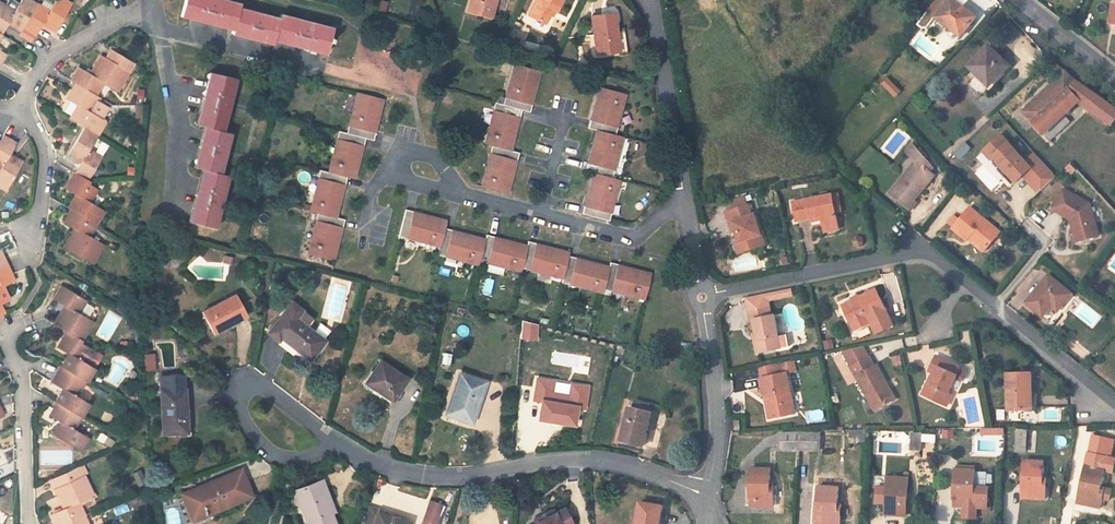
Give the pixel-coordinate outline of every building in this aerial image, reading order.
[(15,11),(2,3),(0,2),(0,34),(2,35),(7,25),(20,32),(23,28),(36,4),(29,0),(21,0),(15,11)] [(49,12),(36,4),(23,28),(36,35),(42,26),(54,33),(71,5),(63,0),(56,0),(49,12)] [(223,0),(185,0),(181,14),(233,27),(233,30),(232,31),(273,42),(273,41),(274,38),(327,52),(333,29),(280,15),(279,19),(238,8),(240,4),(223,0)] [(468,11),(490,17),(495,0),(472,0),(468,11)] [(528,16),(545,24),(552,10),(556,12),(562,0),(536,0),(528,16)] [(962,35),(976,17),(953,0),(935,0),(926,10),(936,18),(953,30),(953,29),(962,35)] [(618,51),(613,13),(591,16),(596,54),(618,51)] [(181,14),(180,16),(233,30),(233,27),(181,14)] [(272,45),(273,42),(232,31),(232,34),(272,45)] [(327,52),(274,38),(273,41),(326,54),(327,52)] [(989,46),(969,67),(990,86),(1010,66),(989,46)] [(79,68),(71,81),(76,84),(91,92),(96,96),(104,83),(118,91),(129,72),(134,64),(111,50),(106,58),(101,56),(92,70),(90,74),(86,72),(79,68)] [(539,71),(517,65),(515,75),(513,75),(507,98),(512,99),(510,107),(503,105),(502,105),(500,113),(496,112),(494,122),(492,121),(486,145),(491,146),(499,148),(496,156),(493,155),(490,165),(489,164),(483,187),(506,194),(515,161),(516,161),(518,153),(509,151),(518,118),(519,118),(522,110),(530,112),(532,104),(531,104),(539,71)] [(1077,81),(1065,71),(1022,112),(1043,134),(1064,115),(1078,102),(1112,125),(1114,121),(1114,107),(1114,108),(1077,81)] [(196,124),(199,125),(212,73),(209,72),(196,124)] [(229,133),(222,131),(235,78),(212,73),(199,125),(204,126),(207,127),(196,167),(202,169),(204,170),(191,222),(214,228),(227,175),(219,173),(229,133)] [(887,78),(882,84),(895,97),(900,91),(887,78)] [(91,92),(76,84),(67,99),(69,100),(78,105),(72,116),(70,118),(85,127),(98,135),(106,122),(91,113),(98,100),(89,95),(91,92)] [(582,213),(602,218),(604,211),(607,211),(610,202),(612,202),(618,179),(612,177),(605,175),(607,167),(611,169),(613,159),(615,159),(621,136),(616,135),(608,133),(610,125),(614,126),(616,116),(618,116),(624,93),(601,87),(592,120),(590,120),(588,128),(597,130),(589,163),(587,162),(585,170),(594,173),(585,205),(584,205),(582,213)] [(365,138),(373,140),(375,132),(374,132),(382,99),(360,94),(358,103),(356,103),(350,126),(355,127),(353,135),(346,133),(345,133),(343,141),(340,140),(337,150),(336,149),(330,173),(327,172),(325,180),(321,179),(319,189),(317,188),(311,212),(317,213),(324,215),(322,223),(319,222),(316,232),(315,231),(309,255),(332,261),(341,228),(342,228),(344,220),(335,218),(343,185),(344,185),(347,177),(353,179),(362,146),(363,146),(365,138)] [(507,98),(505,97),(503,105),(510,107),(512,99),(507,98)] [(69,100),(62,110),(72,116),(78,105),(69,100)] [(502,105),(494,103),(492,111),(496,112),(500,113),(502,105)] [(1070,121),(1064,115),(1043,134),(1049,141),(1070,121)] [(350,126),(348,125),(346,133),(353,135),(355,127),(350,126)] [(614,126),(610,125),(608,133),(616,135),(617,127),(614,126)] [(204,126),(193,167),(196,167),(207,127),(204,126)] [(98,135),(85,127),(68,155),(81,162),(75,173),(88,181),(102,158),(89,150),(98,135)] [(345,133),(338,131),(336,139),(340,140),(343,141),(345,133)] [(1001,135),(983,151),(991,160),(993,157),(1001,166),(1008,173),(1004,177),(1012,185),(1023,176),(1026,173),(1036,185),(1033,188),(1039,193),(1056,177),(1035,154),(1026,162),(1001,135)] [(3,136),(0,141),(0,188),(5,191),(22,163),(9,155),(15,144),(3,136)] [(916,161),(889,193),(911,210),(917,202),(914,200),(934,175),(930,172),(926,168),(930,163),(913,144),(905,153),(916,161)] [(499,148),(491,146),(489,154),(493,155),(496,156),(499,148)] [(961,146),(953,154),(960,160),(968,153),(961,146)] [(1070,164),(1066,168),(1072,174),(1076,170),(1070,164)] [(1008,173),(1001,166),(997,169),(1004,177),(1008,173)] [(611,169),(607,167),(605,175),(612,177),(614,169),(611,169)] [(202,169),(188,221),(191,222),(204,170),(202,169)] [(327,172),(319,170),(317,178),(321,179),(325,180),(327,172)] [(88,181),(75,173),(66,188),(77,195),(69,208),(72,210),(97,224),(105,211),(89,202),(97,189),(88,184),(89,182),(88,181)] [(1026,173),(1023,176),(1033,188),(1036,185),(1026,173)] [(1064,190),(1053,210),(1075,223),(1073,226),(1078,243),(1100,237),(1091,206),(1064,190)] [(838,194),(832,195),(836,213),(841,212),(838,194)] [(836,213),(832,195),(793,203),(796,221),(809,218),(822,216),(822,219),(824,228),(838,226),(836,213)] [(732,202),(734,210),(748,205),(746,197),(732,202)] [(735,243),(739,254),(754,249),(765,246),(761,235),(755,215),(752,216),(748,205),(734,210),(726,212),(730,224),(734,223),(736,231),(740,242),(735,243)] [(1000,232),(970,207),(959,220),(954,215),(948,223),(953,227),(952,229),(967,241),(969,238),(972,235),(987,248),(1000,232)] [(89,238),(97,224),(72,210),(64,223),(75,230),(64,249),(69,251),(93,265),(104,246),(89,238)] [(413,212),(405,210),(400,229),(408,231),(407,235),(417,238),(416,239),(440,245),(439,248),(447,250),(446,253),(456,256),(456,258),(479,264),(479,262),(481,254),(489,257),(488,260),(498,263),(498,264),(521,270),(521,269),(523,261),(531,263),(530,267),(540,270),(540,271),(563,277),(563,276),(571,278),(571,281),(580,284),(580,286),(603,292),(603,290),(605,283),(613,285),(613,288),(622,291),(622,292),(645,298),(651,275),(618,266),(619,265),(610,263),(609,268),(576,259),(576,258),(569,256),(569,253),(536,245),(536,244),(528,242),(527,247),(494,238),(494,237),(486,235),(485,240),(452,231),(452,230),(444,228),(446,222),(413,213),(413,212)] [(609,220),(611,213),(607,211),(604,211),(602,218),(609,220)] [(324,215),(317,213),(315,221),(319,222),(322,223),(324,215)] [(408,231),(400,229),(399,237),(406,239),(407,235),(408,231)] [(984,251),(987,248),(972,235),(969,238),(984,251)] [(447,250),(439,248),(437,255),(445,257),(446,253),(447,250)] [(8,267),(1,251),(0,252),(0,271),(8,267)] [(489,257),(481,254),(479,262),(487,264),(488,260),(489,257)] [(531,263),(523,261),(521,269),(529,271),(530,267),(531,263)] [(503,273),(504,266),(488,265),(487,272),(503,273)] [(3,286),(14,281),(8,267),(0,271),(0,317),(5,314),(0,304),(9,300),(3,286)] [(1062,315),(1058,311),(1072,294),(1049,275),(1026,303),(1053,325),(1062,315)] [(571,278),(563,276),(563,277),(562,283),(570,285),(571,281),(571,278)] [(613,285),(605,283),(603,290),(612,292),(613,288),(613,285)] [(79,314),(87,301),(62,286),(54,299),(65,306),(54,325),(59,327),(67,332),(82,341),(93,322),(79,314)] [(780,291),(781,297),(792,295),(791,289),(780,291)] [(893,326),(886,310),(876,289),(842,305),(850,323),(856,320),(860,328),(871,323),(876,334),(893,326)] [(767,293),(768,300),(781,297),(780,291),(767,293)] [(779,337),(774,315),(771,315),(769,307),(768,300),(767,293),(746,298),(749,311),(751,320),(754,319),(757,333),(758,340),(755,341),(757,353),(776,350),(776,349),(790,347),(787,335),(779,337)] [(235,294),(202,312),(212,331),(228,322),(230,325),(246,316),(235,294)] [(305,326),(311,318),(301,310),(291,302),(267,332),(278,340),(281,337),(309,359),(324,341),(305,326)] [(854,331),(860,328),(856,320),(850,323),(854,331)] [(228,322),(212,331),(215,336),(231,327),(230,325),(228,322)] [(76,376),(87,382),(95,369),(89,366),(90,363),(97,353),(90,349),(81,343),(82,341),(67,332),(59,347),(70,354),(61,367),(76,376)] [(875,411),(895,400),(889,388),(887,390),(884,385),(886,384),(876,365),(874,367),(869,358),(863,347),(842,352),(851,368),(875,411)] [(90,363),(95,366),(101,356),(97,353),(90,363)] [(145,370),(154,369),(153,354),(144,355),(145,370)] [(892,357),(894,369),(902,367),(900,355),(892,357)] [(929,371),(935,373),(925,396),(946,406),(952,395),(948,393),(956,376),(964,380),(968,371),(960,367),(935,356),(929,371)] [(770,397),(774,418),(795,414),(787,373),(796,371),(794,360),(759,368),(761,378),(765,398),(770,397)] [(407,379),(380,361),(365,382),(378,391),(379,390),(393,399),(407,379)] [(76,376),(61,367),(53,382),(64,389),(56,402),(57,403),(81,417),(89,404),(77,397),(84,384),(75,378),(76,376)] [(1032,394),(1031,373),(1007,373),(1008,411),(1030,410),(1029,394),(1032,394)] [(470,422),(484,382),(460,374),(446,414),(470,422)] [(183,375),(159,377),(162,434),(186,432),(184,389),(183,389),(183,375)] [(562,426),(576,405),(546,386),(533,408),(562,426)] [(1032,394),(1029,394),(1030,410),(1037,410),(1037,394),(1032,394)] [(769,419),(774,418),(770,397),(765,398),(769,419)] [(74,430),(81,417),(57,403),(50,416),(61,423),(53,436),(81,452),(89,439),(74,430)] [(643,446),(651,413),(630,408),(621,441),(643,446)] [(868,439),(868,430),(850,430),(849,438),(856,438),(856,445),(864,445),(864,439),(868,439)] [(1016,452),(1026,453),(1028,431),(1017,431),(1016,452)] [(800,451),(800,433),(781,433),(780,450),(800,451)] [(818,451),(819,433),(800,433),(800,451),(818,451)] [(922,433),(911,433),(910,450),(921,451),(922,433)] [(1044,461),(1024,460),(1023,486),(1024,487),(1024,498),(1045,500),(1046,490),(1042,490),(1043,478),(1044,461)] [(1106,464),(1087,460),(1080,491),(1081,492),(1078,503),(1100,508),(1102,499),(1099,498),(1101,487),(1106,464)] [(82,464),(76,467),(81,477),(84,475),(87,474),(82,464)] [(57,523),(68,523),(74,521),(85,516),(79,503),(93,496),(84,475),(81,477),(76,467),(52,478),(57,488),(55,489),(64,509),(52,514),(57,523)] [(770,469),(750,469),(750,495),(752,495),(751,507),(773,507),(773,497),(770,497),(770,486),(770,469)] [(975,470),(955,469),(953,495),(955,495),(954,507),(963,507),(962,518),(976,519),(976,508),(987,509),(988,489),(974,488),(975,470)] [(249,495),(240,472),(184,495),(194,518),(249,495)] [(909,478),(887,476),(885,515),(903,516),(904,499),(908,500),(909,478)] [(321,480),(295,490),(308,523),(335,523),(330,512),(324,497),(327,496),(321,480)] [(818,486),(816,512),(816,523),(839,523),(840,516),(836,516),(837,504),(838,488),(818,486)] [(327,496),(324,497),(330,512),(333,511),(327,496)] [(436,520),(441,505),(430,502),(425,516),(436,520)] [(662,506),(640,503),(636,523),(660,523),(662,506)] [(409,523),(378,513),(379,510),(369,508),(364,523),(408,523),(409,523)] [(563,508),(554,513),(552,509),(541,515),(543,518),(535,523),(536,523),(572,523),(563,508)] [(533,519),(535,523),(543,518),(541,515),(533,519)]
